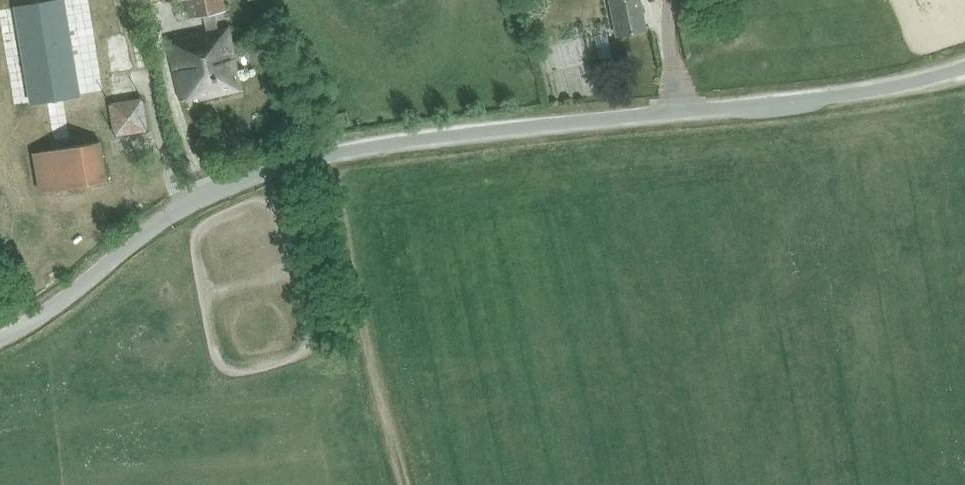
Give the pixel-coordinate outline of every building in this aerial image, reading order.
[(15,7),(32,104),(79,96),(62,0),(54,0),(15,7)] [(180,100),(197,97),(198,101),(243,90),(228,27),(217,29),(213,13),(224,10),(221,0),(186,0),(190,18),(202,15),(206,32),(166,41),(180,100)] [(616,35),(646,29),(640,0),(609,0),(616,35)] [(40,152),(45,192),(106,181),(99,142),(40,152)]
